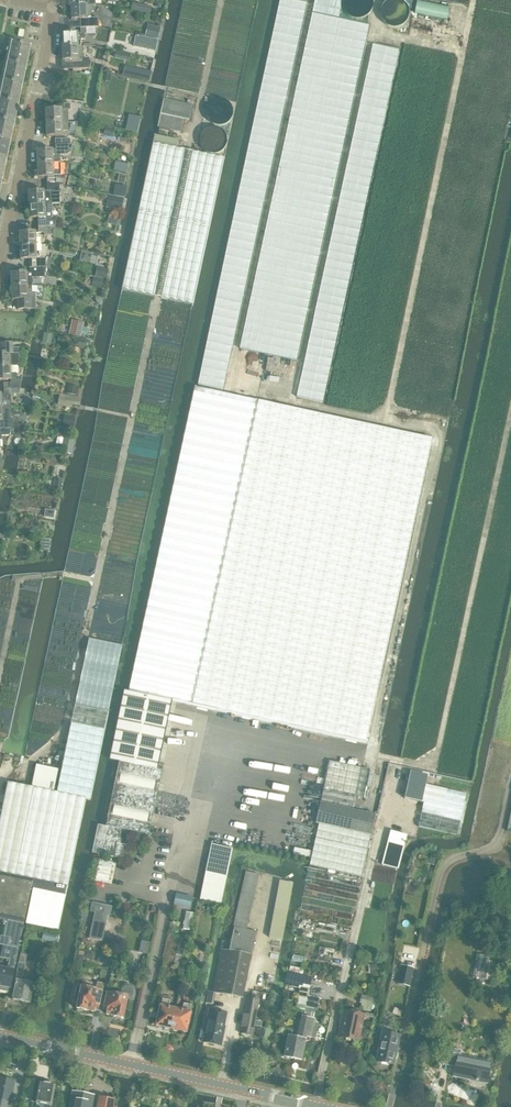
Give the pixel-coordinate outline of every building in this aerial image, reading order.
[(370,1),(370,0),(341,0),(341,1),(341,4),(342,7),(343,9),(345,11),(347,13),(349,15),(353,16),(355,16),(358,16),(361,15),(364,13),(366,12),(368,9),(369,7),(370,4),(370,1)] [(402,1),(403,2),(404,3),(405,4),(406,5),(407,6),(407,7),(408,9),(411,9),(413,0),(402,0),(402,1)] [(405,17),(406,12),(405,9),(403,5),(400,3),(396,1),(392,2),(390,3),(387,4),(386,6),(385,8),(384,10),(383,12),(384,16),(386,20),(390,22),(394,24),(398,23),(400,22),(402,21),(403,19),(405,17)] [(71,20),(80,19),(80,28),(98,27),(98,18),(91,18),(91,12),(93,12),(94,11),(94,5),(71,6),(71,20)] [(135,5),(133,12),(148,15),(150,7),(141,5),(140,7),(135,5)] [(150,26),(147,37),(158,39),(158,40),(160,29),(160,28),(150,26)] [(81,33),(62,33),(62,47),(80,46),(81,39),(84,39),(84,34),(87,34),(87,28),(98,28),(98,27),(80,28),(81,33)] [(136,36),(133,47),(155,51),(157,41),(136,36)] [(10,54),(8,62),(26,66),(30,50),(30,46),(12,43),(10,54)] [(80,46),(62,47),(63,60),(71,60),(72,69),(89,68),(89,61),(87,59),(81,59),(81,54),(83,54),(83,46),(80,46)] [(8,62),(4,81),(22,85),(26,66),(8,62)] [(126,76),(149,81),(151,72),(144,70),(144,71),(127,68),(126,76)] [(4,81),(0,100),(18,104),(22,85),(4,81)] [(192,105),(163,99),(157,127),(180,132),(183,119),(189,121),(192,105)] [(0,101),(0,120),(14,123),(18,104),(0,100),(0,101)] [(45,109),(46,123),(68,122),(68,110),(70,110),(70,103),(63,104),(64,109),(62,109),(45,109)] [(130,116),(128,130),(136,132),(139,118),(130,116)] [(10,142),(14,123),(0,120),(0,140),(10,142)] [(63,136),(63,131),(69,131),(68,122),(46,123),(46,136),(63,136)] [(106,136),(115,138),(116,131),(107,130),(106,136)] [(121,289),(123,290),(193,305),(224,159),(177,148),(178,140),(154,135),(121,289)] [(6,161),(10,142),(0,140),(0,159),(6,161)] [(37,151),(38,164),(61,163),(61,155),(68,155),(71,152),(73,144),(62,145),(56,145),(56,150),(37,151)] [(47,177),(47,186),(63,185),(65,176),(62,176),(61,163),(38,164),(38,177),(47,177)] [(118,182),(124,184),(126,177),(119,175),(118,182)] [(28,192),(29,205),(52,204),(52,192),(60,191),(59,185),(63,185),(47,186),(47,191),(28,192)] [(116,185),(114,195),(124,197),(126,186),(116,185)] [(110,196),(108,207),(121,209),(123,199),(110,196)] [(38,218),(38,227),(55,226),(57,216),(53,217),(52,204),(29,205),(29,218),(38,218)] [(44,236),(53,235),(55,226),(38,227),(38,233),(44,233),(44,236)] [(35,232),(19,232),(20,246),(36,245),(35,232)] [(36,245),(20,246),(21,259),(29,259),(29,268),(46,267),(48,258),(39,258),(39,245),(36,245)] [(29,273),(10,273),(11,287),(31,286),(31,278),(34,278),(44,278),(46,267),(29,268),(29,273)] [(97,267),(95,277),(107,279),(109,270),(97,267)] [(92,287),(102,289),(104,280),(94,278),(92,287)] [(31,286),(11,287),(11,300),(17,300),(17,309),(35,309),(34,299),(34,293),(31,293),(31,286)] [(72,320),(69,335),(81,337),(82,334),(85,323),(72,320)] [(42,344),(49,345),(51,334),(44,333),(42,344)] [(76,338),(74,347),(88,350),(90,341),(76,338)] [(10,366),(16,366),(19,364),(18,347),(12,348),(12,343),(0,344),(0,367),(10,366)] [(3,389),(9,389),(19,389),(21,379),(16,379),(16,373),(10,373),(10,366),(0,367),(0,380),(10,380),(10,383),(3,383),(3,389)] [(197,387),(129,691),(365,742),(431,439),(340,419),(259,401),(222,393),(197,387)] [(11,407),(10,395),(19,395),(19,394),(20,391),(20,389),(19,389),(9,389),(3,389),(3,395),(1,395),(1,394),(0,394),(0,407),(11,407)] [(81,398),(59,395),(58,406),(72,408),(73,405),(80,406),(81,398)] [(11,429),(13,420),(9,419),(11,407),(0,407),(0,430),(11,429)] [(64,418),(62,427),(73,428),(75,419),(64,418)] [(1,440),(1,436),(9,435),(11,429),(0,430),(0,440),(1,440)] [(66,439),(63,452),(69,453),(72,454),(74,441),(72,440),(66,439)] [(119,761),(105,826),(98,824),(92,852),(125,859),(128,845),(119,843),(122,829),(148,835),(162,770),(158,769),(172,700),(124,691),(110,759),(119,761)] [(108,713),(75,706),(57,793),(86,799),(90,800),(108,713)] [(319,824),(310,866),(362,877),(376,815),(353,810),(356,796),(364,798),(370,770),(329,761),(316,824),(319,824)] [(36,765),(32,787),(53,791),(58,770),(36,765)] [(411,772),(404,800),(423,804),(418,826),(457,835),(466,794),(426,785),(428,775),(411,772)] [(8,783),(0,819),(0,872),(32,880),(30,891),(33,891),(26,924),(58,931),(86,799),(57,793),(52,793),(8,783)] [(391,831),(378,880),(394,884),(398,870),(400,856),(401,854),(403,847),(406,835),(391,831)] [(145,838),(134,836),(133,842),(144,845),(145,838)] [(211,844),(200,899),(200,900),(219,904),(231,848),(211,844)] [(99,860),(95,879),(109,882),(113,863),(99,860)] [(235,921),(247,923),(258,874),(246,871),(235,921)] [(0,968),(0,990),(8,992),(8,993),(9,993),(30,891),(32,880),(0,873),(0,918),(7,919),(4,936),(0,935),(0,937),(0,945),(3,946),(0,958),(9,960),(7,970),(0,968)] [(269,937),(283,940),(293,883),(279,881),(269,937)] [(191,898),(176,894),(174,905),(189,908),(191,898)] [(90,911),(95,912),(89,938),(102,941),(108,915),(110,916),(112,906),(92,902),(90,911)] [(209,903),(208,910),(215,912),(216,904),(209,903)] [(186,913),(183,929),(191,930),(194,914),(186,913)] [(223,940),(212,992),(239,998),(244,990),(256,931),(234,927),(231,942),(223,940)] [(370,940),(369,956),(384,957),(385,941),(370,940)] [(83,958),(93,960),(94,953),(85,951),(84,955),(76,954),(74,964),(82,965),(83,958)] [(15,980),(16,980),(12,999),(29,1003),(33,984),(21,981),(27,955),(20,953),(15,980)] [(98,963),(108,966),(110,956),(105,955),(105,957),(99,956),(98,963)] [(398,980),(398,985),(410,987),(411,983),(413,969),(401,966),(398,980)] [(77,1005),(76,1009),(78,1009),(79,1010),(82,1011),(84,1010),(86,1011),(86,1010),(94,1011),(95,1004),(99,1005),(102,991),(103,984),(97,982),(95,990),(82,987),(82,984),(78,983),(74,985),(71,1001),(73,1005),(77,1005)] [(106,1014),(114,1015),(113,1016),(115,1017),(116,1018),(120,1019),(121,1018),(123,1018),(127,999),(134,1000),(135,994),(135,990),(132,987),(129,985),(124,985),(121,987),(119,991),(118,995),(107,992),(104,1006),(107,1007),(106,1014)] [(255,1021),(259,999),(247,996),(240,1034),(263,1039),(265,1029),(259,1028),(260,1021),(255,1021)] [(361,1003),(360,1009),(370,1011),(373,998),(361,996),(359,1003),(361,1003)] [(289,1037),(285,1057),(300,1060),(304,1040),(309,1041),(310,1037),(313,1020),(315,1010),(318,1010),(320,999),(308,997),(306,1007),(304,1017),(303,1017),(298,1038),(289,1037)] [(163,1028),(171,1030),(175,1009),(169,1008),(170,1001),(163,999),(161,1006),(160,1006),(156,1025),(163,1027),(163,1028)] [(175,1009),(171,1030),(179,1032),(179,1031),(186,1032),(191,1013),(190,1013),(191,1006),(184,1004),(182,1011),(175,1009)] [(218,1047),(221,1032),(224,1013),(210,1010),(204,1044),(218,1047)] [(337,1037),(345,1039),(346,1040),(350,1041),(351,1040),(359,1042),(361,1032),(365,1014),(343,1010),(337,1037)] [(377,1061),(394,1064),(400,1035),(382,1032),(377,1061)] [(486,1083),(487,1083),(491,1063),(460,1056),(461,1051),(447,1048),(443,1064),(444,1064),(445,1061),(456,1063),(453,1076),(470,1080),(470,1078),(476,1080),(479,1081),(479,1080),(487,1082),(486,1083)] [(11,1103),(15,1081),(0,1078),(0,1106),(10,1106),(11,1103)] [(54,1086),(48,1085),(48,1084),(41,1083),(41,1084),(40,1083),(38,1093),(34,1093),(32,1101),(36,1102),(36,1103),(44,1104),(43,1106),(51,1106),(54,1086)] [(93,1096),(91,1096),(90,1094),(86,1093),(84,1095),(73,1093),(71,1106),(91,1106),(93,1096)] [(114,1100),(100,1098),(98,1106),(113,1106),(114,1100)]
